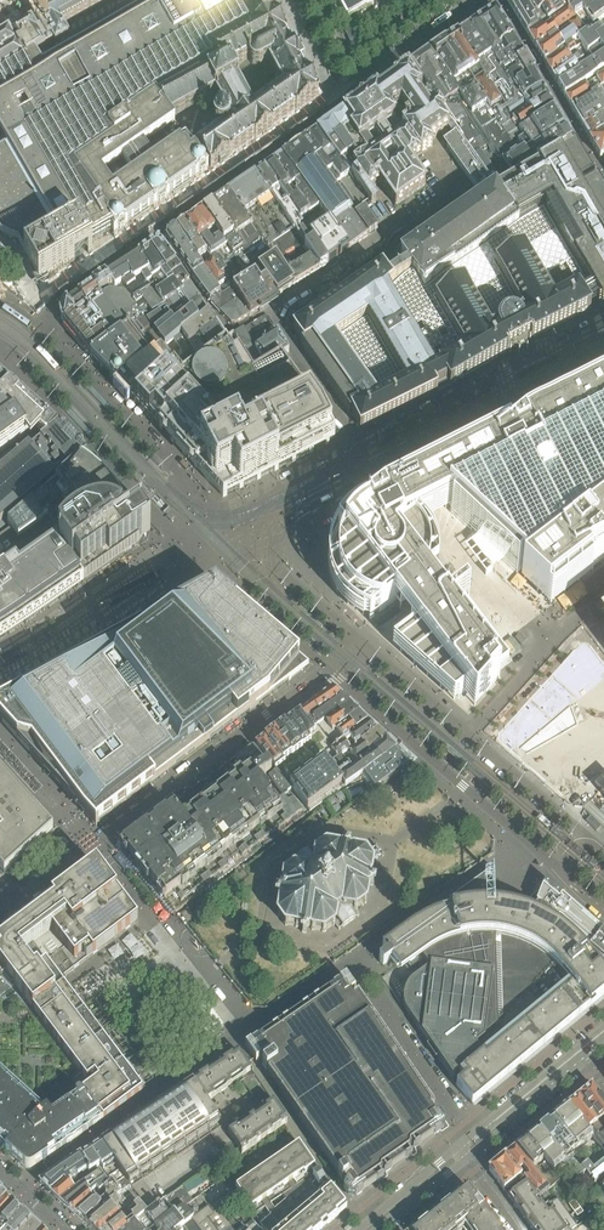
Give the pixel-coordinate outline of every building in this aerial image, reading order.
[(10,154),(0,161),(0,230),(5,234),(19,242),(23,245),(24,247),(43,280),(75,261),(89,245),(100,239),(111,233),(114,236),(163,203),(208,171),(193,149),(192,150),(191,149),(185,142),(180,146),(177,143),(176,143),(176,140),(175,138),(175,137),(174,137),(173,136),(172,135),(171,135),(170,133),(176,129),(174,126),(175,126),(169,118),(215,94),(227,115),(225,114),(223,113),(220,113),(218,114),(216,116),(214,118),(213,121),(213,122),(214,124),(214,125),(215,127),(211,130),(214,134),(195,147),(195,148),(210,169),(211,169),(232,155),(232,154),(232,153),(254,138),(255,138),(256,138),(265,132),(273,127),(272,126),(273,126),(272,125),(295,109),(296,111),(318,96),(317,95),(318,95),(307,75),(306,75),(306,74),(306,75),(300,65),(305,63),(300,54),(295,45),(291,47),(285,37),(286,37),(286,36),(283,30),(286,28),(282,20),(278,22),(275,16),(274,16),(251,28),(252,29),(251,29),(251,30),(249,31),(236,8),(249,0),(57,0),(50,3),(50,2),(35,10),(38,17),(36,19),(10,34),(8,32),(0,37),(0,137),(10,154)] [(334,87),(355,79),(470,0),(297,0),(334,87)] [(544,0),(509,0),(507,2),(507,3),(508,3),(511,8),(511,9),(515,15),(519,21),(518,21),(519,22),(523,29),(524,29),(526,33),(525,33),(526,34),(527,36),(528,37),(530,41),(550,27),(547,23),(556,18),(544,0)] [(564,0),(544,0),(556,18),(569,8),(564,0)] [(592,4),(598,0),(564,0),(569,8),(556,18),(547,23),(550,27),(551,27),(557,35),(576,23),(583,34),(578,38),(588,54),(599,47),(603,54),(603,34),(598,23),(602,20),(592,4)] [(592,4),(602,20),(603,18),(603,0),(598,0),(592,4)] [(509,32),(504,24),(495,9),(480,19),(491,36),(494,37),(497,41),(509,32)] [(511,63),(497,41),(494,37),(491,36),(480,19),(479,20),(479,21),(471,27),(501,69),(511,63)] [(356,41),(362,38),(356,28),(353,22),(342,28),(350,44),(356,41)] [(588,54),(578,38),(583,34),(576,23),(557,35),(535,50),(542,61),(545,66),(563,51),(572,65),(580,59),(583,62),(588,58),(586,55),(588,54)] [(512,86),(501,69),(471,27),(471,26),(469,27),(469,28),(458,35),(458,34),(445,43),(490,111),(502,128),(512,121),(509,115),(526,104),(523,100),(512,86)] [(535,50),(557,35),(551,27),(550,27),(530,41),(535,50)] [(533,72),(524,56),(513,38),(509,32),(497,41),(511,63),(501,69),(512,86),(533,72)] [(490,111),(445,43),(438,48),(431,53),(461,95),(460,95),(488,138),(502,128),(490,111)] [(592,62),(598,58),(598,59),(603,55),(603,54),(599,47),(588,54),(586,55),(588,58),(583,62),(580,59),(572,65),(553,79),(558,87),(592,62)] [(553,79),(572,65),(563,51),(545,66),(553,79)] [(488,138),(460,95),(461,95),(431,53),(430,53),(427,55),(425,57),(424,57),(424,58),(413,66),(412,65),(412,66),(438,105),(458,131),(463,140),(462,141),(473,156),(491,143),(488,138)] [(598,59),(598,58),(592,62),(558,87),(565,99),(603,71),(603,68),(598,59)] [(395,208),(427,186),(412,163),(422,156),(421,155),(433,147),(430,142),(448,129),(452,136),(458,131),(438,105),(430,111),(428,108),(433,105),(426,95),(422,99),(417,93),(422,89),(411,72),(411,71),(409,68),(408,69),(406,70),(396,77),(395,78),(396,80),(378,93),(376,90),(364,98),(363,98),(362,99),(358,103),(358,102),(357,103),(356,103),(357,104),(345,112),(354,126),(351,128),(368,154),(349,167),(373,207),(377,204),(369,192),(379,185),(395,208)] [(603,87),(603,71),(565,99),(571,110),(602,88),(603,87)] [(523,100),(542,88),(533,72),(512,86),(523,100)] [(603,105),(603,87),(602,88),(571,110),(578,123),(603,105)] [(512,121),(548,97),(542,88),(523,100),(526,104),(509,115),(512,121)] [(518,130),(554,108),(548,97),(512,121),(502,128),(488,138),(491,143),(499,155),(515,145),(512,141),(516,138),(518,141),(521,146),(502,159),(511,172),(537,155),(534,151),(521,134),(518,130)] [(603,117),(603,105),(578,123),(583,131),(603,117)] [(567,130),(566,129),(554,108),(518,130),(521,134),(534,151),(567,130)] [(373,207),(349,167),(368,154),(351,128),(354,126),(345,112),(343,113),(336,119),(336,118),(335,119),(327,125),(326,125),(326,126),(319,131),(318,131),(307,139),(330,172),(326,175),(368,236),(377,230),(365,211),(371,207),(372,208),(373,207)] [(603,134),(603,117),(583,131),(590,143),(603,134)] [(563,147),(573,140),(567,130),(534,151),(537,155),(541,160),(563,147)] [(425,289),(436,281),(440,278),(496,239),(501,235),(520,222),(519,221),(496,188),(495,187),(473,156),(462,141),(463,140),(458,131),(452,136),(447,140),(446,143),(448,145),(448,146),(483,195),(399,254),(407,265),(402,268),(406,274),(411,271),(419,283),(420,282),(425,289)] [(590,143),(595,151),(600,160),(603,157),(603,134),(590,143)] [(368,236),(326,175),(330,172),(307,139),(281,156),(349,249),(368,236)] [(575,143),(573,144),(572,142),(574,141),(573,140),(563,147),(541,160),(542,162),(539,164),(496,188),(519,221),(545,206),(548,209),(545,210),(592,292),(584,297),(586,301),(590,306),(598,301),(599,303),(601,302),(602,304),(603,303),(603,193),(593,174),(575,143)] [(349,249),(281,156),(273,162),(292,187),(295,185),(299,191),(295,194),(296,195),(320,228),(341,256),(349,249)] [(320,228),(296,195),(291,198),(288,193),(286,191),(292,187),(273,162),(264,169),(281,194),(286,202),(301,223),(305,230),(300,234),(309,248),(314,244),(328,264),(341,256),(320,228)] [(301,223),(286,202),(282,204),(277,196),(281,194),(264,169),(255,175),(319,270),(328,264),(314,244),(309,248),(300,234),(305,230),(301,223)] [(319,270),(255,175),(228,193),(277,259),(294,286),(319,270)] [(277,259),(228,193),(224,196),(225,196),(213,204),(203,211),(216,229),(220,235),(224,242),(233,256),(243,269),(249,276),(231,290),(238,300),(250,316),(262,309),(278,298),(277,297),(294,286),(277,259)] [(233,256),(224,242),(220,235),(213,240),(209,234),(216,229),(203,211),(195,216),(185,223),(231,290),(249,276),(243,269),(237,274),(227,260),(233,256)] [(231,290),(185,223),(176,229),(198,260),(197,260),(204,271),(222,297),(231,290)] [(198,260),(176,229),(167,235),(167,239),(181,261),(193,279),(204,271),(197,260),(198,260)] [(526,347),(528,340),(527,339),(530,337),(531,339),(533,338),(577,315),(579,314),(587,310),(591,308),(590,306),(586,301),(584,297),(578,288),(574,290),(572,288),(553,299),(523,248),(511,255),(501,235),(496,239),(506,258),(494,264),(521,311),(517,316),(516,316),(513,315),(510,314),(508,315),(505,315),(503,317),(501,318),(500,320),(498,323),(497,325),(497,327),(491,329),(464,282),(452,289),(440,278),(436,281),(447,292),(435,299),(464,349),(444,361),(456,382),(464,377),(463,377),(507,352),(509,351),(508,349),(511,347),(511,349),(519,351),(526,347)] [(192,289),(181,272),(161,245),(155,244),(149,248),(148,248),(149,249),(139,255),(138,255),(138,256),(149,272),(147,274),(156,286),(159,284),(162,289),(158,292),(166,305),(176,298),(192,289)] [(138,256),(114,272),(123,284),(132,278),(142,294),(141,295),(145,301),(153,313),(163,306),(166,305),(158,292),(162,289),(159,284),(156,286),(147,274),(149,272),(138,256)] [(349,414),(352,413),(360,429),(437,391),(451,384),(454,382),(456,382),(444,361),(438,365),(438,366),(434,368),(388,288),(394,284),(393,283),(406,274),(402,268),(389,277),(382,267),(367,278),(293,328),(293,329),(303,344),(301,345),(322,375),(322,376),(327,383),(349,414)] [(222,297),(204,271),(193,279),(211,304),(222,297)] [(123,284),(114,272),(105,278),(111,287),(107,290),(110,293),(123,284)] [(153,313),(145,301),(141,295),(142,294),(132,278),(123,284),(110,293),(102,298),(101,297),(87,307),(74,315),(63,323),(90,356),(116,336),(153,313)] [(111,287),(105,278),(92,286),(99,295),(107,290),(111,287)] [(102,298),(110,293),(107,290),(99,295),(92,286),(79,296),(87,307),(101,297),(102,298)] [(203,305),(196,294),(192,289),(176,298),(166,305),(163,306),(168,314),(174,324),(189,312),(191,310),(194,311),(203,305)] [(220,313),(238,300),(231,290),(222,297),(211,304),(216,309),(220,313)] [(87,307),(79,296),(66,304),(74,315),(87,307)] [(250,316),(238,300),(220,313),(223,316),(231,325),(235,325),(250,316)] [(74,315),(66,304),(64,306),(63,308),(62,308),(62,309),(61,314),(60,314),(60,315),(61,315),(61,316),(61,320),(62,320),(63,323),(74,315)] [(207,312),(203,305),(194,311),(191,310),(189,312),(174,324),(168,314),(160,320),(166,329),(156,336),(166,347),(174,340),(185,328),(207,312)] [(166,347),(156,336),(166,329),(160,320),(168,314),(163,306),(153,313),(116,336),(90,356),(92,357),(92,358),(93,357),(100,365),(100,366),(102,368),(103,367),(110,376),(110,377),(111,378),(112,378),(116,382),(116,383),(117,384),(166,347)] [(188,344),(214,323),(207,312),(185,328),(174,340),(181,349),(187,344),(188,344)] [(278,333),(267,316),(261,318),(244,330),(256,350),(257,349),(260,347),(259,345),(278,333)] [(208,353),(225,340),(214,323),(188,344),(189,344),(193,350),(175,362),(174,363),(182,374),(203,358),(208,354),(208,353)] [(268,365),(257,349),(256,350),(244,330),(233,336),(236,343),(239,347),(238,348),(240,350),(242,353),(254,373),(268,365)] [(289,352),(278,333),(259,345),(260,347),(257,349),(268,365),(273,362),(280,358),(289,352)] [(280,358),(273,362),(268,365),(254,373),(242,353),(240,350),(234,352),(227,340),(208,354),(203,358),(182,374),(174,363),(172,364),(167,368),(131,397),(146,413),(155,423),(192,463),(223,498),(241,489),(279,469),(334,442),(320,416),(308,398),(280,358)] [(167,368),(172,364),(169,360),(174,357),(166,347),(117,384),(129,398),(131,397),(167,368)] [(11,388),(2,379),(0,381),(0,398),(11,388)] [(431,473),(450,508),(489,548),(517,574),(521,571),(525,575),(521,579),(552,607),(577,586),(586,578),(591,574),(589,572),(603,561),(603,385),(520,428),(522,432),(508,443),(505,436),(489,444),(488,441),(445,463),(446,466),(431,473)] [(22,398),(11,388),(0,398),(0,407),(2,406),(5,409),(22,398)] [(31,445),(40,435),(45,440),(58,431),(22,398),(5,409),(2,406),(0,407),(0,457),(26,438),(31,445)] [(54,489),(86,459),(58,430),(58,431),(45,440),(39,446),(31,453),(28,450),(14,462),(11,458),(0,468),(0,528),(5,524),(8,528),(45,495),(54,489)] [(136,521),(133,519),(134,517),(133,514),(132,512),(131,511),(132,510),(97,472),(97,471),(86,459),(54,489),(45,495),(8,528),(19,544),(34,533),(47,553),(70,585),(79,579),(82,583),(85,581),(86,582),(124,556),(123,554),(132,548),(131,547),(130,546),(133,545),(137,543),(139,541),(141,538),(142,534),(142,530),(141,527),(139,524),(136,521)] [(437,595),(425,578),(438,568),(439,564),(439,558),(439,552),(438,546),(436,541),(433,535),(429,531),(424,527),(419,523),(435,516),(450,508),(431,473),(414,481),(401,488),(365,507),(370,518),(363,521),(362,520),(357,510),(353,514),(347,518),(343,524),(339,530),(344,539),(343,540),(340,546),(339,551),(338,558),(338,561),(329,568),(330,576),(332,583),(335,590),(339,596),(343,602),(349,608),(355,612),(361,616),(363,617),(372,610),(375,611),(380,612),(393,602),(406,619),(414,630),(392,647),(454,702),(464,694),(474,709),(489,692),(488,690),(497,680),(491,673),(509,660),(461,598),(454,604),(456,607),(450,611),(437,595)] [(454,540),(448,544),(454,552),(460,548),(454,540)] [(4,630),(22,618),(40,606),(55,596),(70,585),(47,553),(27,566),(12,545),(0,553),(0,633),(4,630)] [(289,653),(277,643),(278,642),(272,636),(264,629),(263,631),(220,594),(214,589),(208,592),(207,593),(186,604),(118,641),(104,649),(75,664),(54,676),(46,680),(44,681),(0,705),(0,721),(2,723),(29,753),(42,768),(73,803),(77,807),(96,827),(101,823),(167,773),(169,772),(175,768),(209,742),(210,741),(237,720),(243,716),(257,706),(290,681),(291,680),(301,672),(303,671),(302,669),(289,653)] [(327,693),(313,703),(319,712),(341,697),(333,690),(327,693)] [(321,715),(313,721),(318,728),(319,727),(326,722),(327,723),(349,704),(342,698),(321,715)] [(312,703),(300,712),(300,713),(307,721),(310,719),(319,712),(313,703),(312,703)] [(326,722),(319,727),(327,738),(359,715),(359,714),(349,705),(349,704),(327,723),(326,722)] [(283,725),(256,746),(256,747),(258,749),(276,772),(269,778),(282,798),(293,790),(310,812),(344,787),(338,776),(340,774),(333,764),(334,763),(338,760),(331,750),(332,749),(325,740),(317,728),(310,719),(307,721),(300,713),(283,725)] [(327,738),(325,740),(332,749),(368,723),(363,718),(359,715),(327,738)] [(332,749),(331,750),(338,760),(377,732),(368,723),(332,749)] [(338,760),(334,763),(341,773),(345,770),(386,741),(377,732),(338,760)] [(340,774),(338,776),(344,787),(345,788),(354,782),(355,781),(360,777),(397,751),(396,751),(386,741),(345,770),(341,773),(340,774)] [(175,913),(276,838),(273,835),(287,825),(289,828),(298,821),(296,818),(298,816),(301,819),(305,816),(289,795),(276,806),(258,782),(271,772),(253,748),(235,762),(216,776),(121,847),(151,884),(175,913)] [(397,751),(360,777),(371,792),(375,789),(375,790),(410,764),(407,761),(405,758),(397,751)] [(4,873),(52,830),(41,819),(39,817),(39,816),(38,815),(36,817),(30,810),(24,803),(26,802),(0,773),(0,868),(4,873)] [(362,793),(359,785),(347,790),(350,799),(362,793)] [(64,839),(59,844),(63,848),(68,844),(64,839)] [(368,891),(367,889),(366,889),(366,888),(369,886),(373,887),(374,882),(370,882),(367,878),(368,877),(369,878),(371,877),(371,874),(370,874),(371,866),(373,866),(373,864),(375,863),(374,861),(381,857),(382,858),(384,857),(382,855),(381,855),(379,852),(376,849),(378,848),(376,846),(374,847),(375,848),(368,853),(368,852),(366,853),(363,853),(363,854),(355,853),(355,852),(353,851),(351,853),(350,854),(348,851),(349,846),(345,846),(344,850),(340,852),(340,851),(339,849),(337,848),(336,850),(328,848),(329,847),(326,847),(324,848),(325,849),(319,854),(318,853),(316,854),(312,849),(291,864),(295,869),(293,870),(294,871),(287,876),(286,875),(285,876),(284,878),(285,879),(284,887),(283,886),(282,889),(281,890),(281,891),(280,893),(277,893),(277,897),(281,898),(283,901),(282,902),(282,901),(280,903),(280,905),(281,905),(279,913),(278,913),(278,915),(279,917),(280,917),(285,923),(284,924),(285,926),(288,926),(288,925),(296,926),(295,928),(298,928),(300,927),(299,926),(300,925),(303,929),(302,933),(306,934),(307,929),(310,927),(311,928),(310,929),(312,931),(314,931),(314,930),(322,931),(322,932),(324,933),(326,931),(326,930),(332,926),(333,927),(335,925),(338,931),(359,916),(356,911),(358,909),(357,908),(363,904),(364,905),(366,903),(367,901),(365,901),(367,893),(368,893),(368,891)] [(71,971),(92,956),(123,933),(138,921),(96,866),(0,938),(0,978),(11,990),(14,987),(23,999),(43,985),(47,990),(59,980),(71,971)] [(545,882),(540,893),(537,894),(533,896),(531,899),(528,902),(527,906),(526,912),(517,909),(512,908),(508,907),(498,906),(494,906),(494,898),(490,899),(487,899),(487,873),(449,900),(451,909),(446,910),(436,914),(425,919),(415,924),(407,930),(382,948),(387,954),(386,954),(397,968),(418,953),(429,968),(414,979),(411,982),(407,986),(405,990),(404,995),(403,1000),(404,1005),(405,1010),(408,1014),(453,1080),(459,1075),(464,1080),(456,1086),(468,1100),(472,1105),(603,997),(603,934),(545,882)] [(194,917),(189,910),(182,916),(187,923),(194,917)] [(0,978),(0,998),(3,1001),(5,999),(7,1002),(15,994),(11,990),(0,978)] [(103,1038),(87,1018),(59,980),(47,990),(43,985),(23,999),(71,1062),(103,1038)] [(434,1106),(389,1039),(382,1039),(369,1020),(355,999),(359,996),(358,995),(357,996),(346,980),(339,985),(338,984),(333,987),(331,988),(320,996),(318,998),(318,997),(313,1001),(307,1005),(302,1008),(302,1009),(300,1010),(289,1017),(289,1018),(287,1019),(282,1022),(277,1026),(272,1029),(270,1030),(259,1038),(257,1040),(257,1039),(252,1043),(251,1044),(250,1044),(249,1045),(248,1052),(253,1059),(254,1060),(259,1061),(260,1060),(262,1063),(261,1063),(263,1065),(262,1065),(266,1071),(267,1071),(269,1073),(268,1074),(274,1083),(275,1082),(276,1083),(275,1084),(281,1093),(282,1092),(282,1093),(282,1094),(288,1103),(288,1102),(289,1103),(289,1104),(295,1113),(295,1112),(296,1113),(295,1114),(302,1123),(302,1122),(303,1124),(302,1124),(308,1133),(309,1132),(310,1133),(309,1134),(315,1143),(316,1142),(317,1144),(316,1144),(322,1153),(323,1152),(324,1153),(323,1154),(329,1163),(330,1162),(331,1163),(330,1164),(336,1172),(338,1175),(341,1179),(342,1181),(343,1181),(346,1184),(344,1185),(343,1190),(348,1197),(354,1198),(356,1197),(362,1192),(364,1191),(376,1183),(375,1183),(377,1182),(382,1178),(384,1177),(385,1174),(384,1174),(391,1169),(392,1168),(393,1169),(404,1161),(404,1160),(412,1155),(413,1155),(413,1150),(421,1144),(433,1136),(435,1135),(441,1130),(441,1131),(444,1129),(445,1122),(441,1116),(436,1115),(434,1116),(430,1109),(434,1106)] [(103,1121),(143,1091),(128,1072),(114,1053),(103,1038),(71,1062),(79,1073),(81,1075),(72,1082),(82,1095),(103,1121)] [(206,1103),(251,1072),(248,1067),(248,1066),(246,1063),(238,1052),(193,1082),(206,1103)] [(32,1103),(0,1074),(0,1147),(25,1170),(27,1171),(30,1171),(32,1170),(103,1121),(82,1095),(72,1082),(81,1075),(79,1073),(70,1080),(64,1073),(48,1085),(52,1091),(57,1087),(69,1105),(59,1112),(51,1116),(49,1114),(46,1110),(43,1113),(32,1103)] [(206,1103),(193,1082),(181,1090),(185,1095),(189,1095),(200,1111),(199,1111),(204,1119),(205,1118),(219,1140),(224,1137),(226,1140),(218,1145),(221,1148),(233,1143),(228,1135),(206,1103)] [(592,1086),(580,1096),(599,1121),(603,1128),(603,1102),(592,1086)] [(204,1119),(199,1111),(200,1111),(189,1095),(185,1095),(181,1090),(180,1090),(181,1092),(178,1094),(177,1092),(158,1105),(162,1110),(166,1110),(177,1126),(176,1126),(181,1134),(204,1119)] [(599,1121),(580,1096),(573,1101),(567,1106),(567,1107),(592,1138),(602,1150),(603,1152),(603,1128),(599,1121)] [(288,1123),(274,1103),(228,1135),(233,1143),(242,1156),(288,1123)] [(181,1134),(176,1126),(177,1126),(166,1110),(162,1110),(158,1105),(157,1105),(158,1107),(155,1109),(154,1107),(135,1120),(139,1125),(144,1126),(154,1141),(153,1142),(159,1150),(181,1134)] [(592,1138),(567,1107),(567,1108),(567,1107),(558,1114),(552,1118),(577,1150),(578,1151),(592,1138)] [(577,1150),(552,1118),(552,1119),(547,1123),(546,1123),(546,1124),(538,1130),(538,1131),(565,1164),(578,1179),(584,1174),(579,1169),(574,1163),(572,1162),(571,1163),(567,1159),(577,1150)] [(159,1150),(153,1142),(154,1141),(144,1126),(139,1125),(135,1120),(135,1121),(136,1122),(133,1124),(132,1123),(112,1135),(116,1141),(121,1141),(131,1156),(131,1157),(136,1165),(159,1150)] [(211,1134),(203,1123),(198,1126),(206,1138),(211,1134)] [(206,1138),(198,1126),(192,1130),(200,1142),(206,1138)] [(200,1142),(192,1130),(186,1134),(194,1146),(200,1142)] [(565,1164),(538,1131),(526,1140),(554,1174),(564,1166),(563,1166),(565,1164)] [(194,1146),(186,1134),(181,1138),(188,1150),(194,1146)] [(131,1156),(121,1141),(116,1141),(112,1135),(112,1136),(113,1137),(110,1139),(109,1138),(101,1143),(122,1174),(132,1188),(143,1205),(142,1207),(149,1215),(151,1217),(162,1208),(159,1204),(158,1202),(151,1207),(151,1209),(148,1209),(148,1206),(154,1202),(131,1168),(136,1165),(131,1157),(131,1156)] [(188,1150),(181,1138),(175,1142),(183,1153),(188,1150)] [(554,1174),(526,1140),(515,1149),(549,1190),(560,1181),(554,1174)] [(183,1153),(175,1142),(169,1146),(177,1157),(183,1153)] [(132,1188),(122,1174),(101,1143),(74,1161),(81,1171),(85,1169),(89,1175),(85,1178),(88,1182),(100,1174),(105,1181),(107,1180),(112,1187),(114,1185),(121,1194),(132,1188)] [(251,1210),(303,1173),(304,1175),(314,1168),(315,1168),(299,1145),(236,1188),(251,1210)] [(177,1157),(169,1146),(164,1149),(171,1161),(177,1157)] [(171,1161),(164,1149),(158,1153),(166,1165),(171,1161)] [(549,1190),(515,1149),(505,1157),(524,1183),(526,1186),(534,1196),(537,1201),(540,1198),(549,1190)] [(166,1165),(158,1153),(152,1157),(160,1169),(166,1165)] [(160,1169),(152,1157),(147,1161),(154,1172),(160,1169)] [(524,1183),(505,1157),(489,1171),(504,1192),(519,1181),(522,1185),(524,1183)] [(591,1168),(595,1174),(591,1177),(593,1179),(592,1180),(595,1183),(603,1177),(603,1158),(591,1168)] [(50,1193),(81,1171),(74,1161),(62,1169),(42,1182),(42,1184),(42,1186),(50,1193)] [(154,1172),(147,1161),(141,1165),(149,1176),(154,1172)] [(595,1174),(591,1168),(587,1163),(579,1169),(584,1174),(586,1172),(588,1175),(587,1175),(590,1178),(591,1177),(595,1174)] [(149,1176),(141,1165),(135,1169),(143,1180),(149,1176)] [(270,1217),(260,1225),(264,1229),(322,1229),(347,1209),(329,1188),(328,1188),(325,1183),(318,1173),(314,1168),(304,1175),(303,1173),(251,1210),(254,1215),(265,1208),(269,1214),(270,1217)] [(60,1203),(74,1193),(85,1185),(84,1185),(88,1182),(85,1178),(89,1175),(85,1169),(81,1171),(50,1193),(60,1203)] [(74,1216),(112,1187),(107,1180),(105,1181),(108,1186),(99,1194),(90,1200),(86,1195),(87,1194),(66,1209),(74,1216)] [(66,1209),(87,1194),(89,1192),(85,1185),(74,1193),(60,1203),(66,1209)] [(86,1226),(118,1200),(116,1198),(121,1194),(114,1185),(112,1187),(74,1216),(86,1226)] [(537,1201),(534,1196),(526,1186),(509,1198),(524,1220),(542,1207),(544,1210),(547,1207),(540,1198),(537,1201)] [(580,1193),(574,1186),(568,1191),(574,1198),(580,1193)] [(175,1215),(174,1213),(184,1206),(185,1205),(192,1201),(183,1187),(159,1204),(162,1208),(151,1217),(149,1215),(140,1222),(139,1221),(130,1229),(129,1229),(128,1229),(155,1229),(175,1215)] [(149,1215),(142,1207),(143,1205),(132,1188),(121,1194),(116,1198),(118,1200),(86,1226),(90,1229),(128,1229),(129,1229),(130,1229),(139,1221),(140,1222),(149,1215)] [(463,1229),(502,1229),(489,1212),(488,1213),(484,1208),(467,1188),(415,1229),(463,1229)] [(215,1214),(236,1199),(240,1197),(236,1192),(232,1196),(230,1194),(211,1207),(215,1214)] [(15,1206),(7,1197),(0,1204),(0,1220),(15,1206)] [(232,1228),(239,1223),(242,1221),(239,1216),(227,1224),(222,1217),(240,1204),(236,1199),(215,1214),(214,1214),(209,1207),(208,1208),(200,1213),(194,1219),(192,1220),(198,1227),(200,1229),(233,1229),(232,1228)] [(577,1227),(557,1200),(547,1207),(544,1210),(542,1207),(524,1220),(532,1229),(573,1229),(577,1227)] [(200,1213),(208,1208),(204,1203),(197,1208),(200,1213)] [(23,1213),(15,1206),(0,1220),(0,1229),(6,1229),(23,1213)] [(198,1227),(192,1220),(194,1219),(192,1217),(192,1215),(191,1213),(190,1212),(189,1211),(185,1207),(184,1206),(174,1213),(175,1215),(155,1229),(200,1229),(198,1227)] [(33,1222),(23,1213),(6,1229),(25,1229),(33,1222)] [(355,1219),(349,1225),(352,1229),(359,1224),(355,1219)] [(253,1222),(243,1229),(239,1223),(232,1228),(233,1229),(259,1229),(253,1222)]
